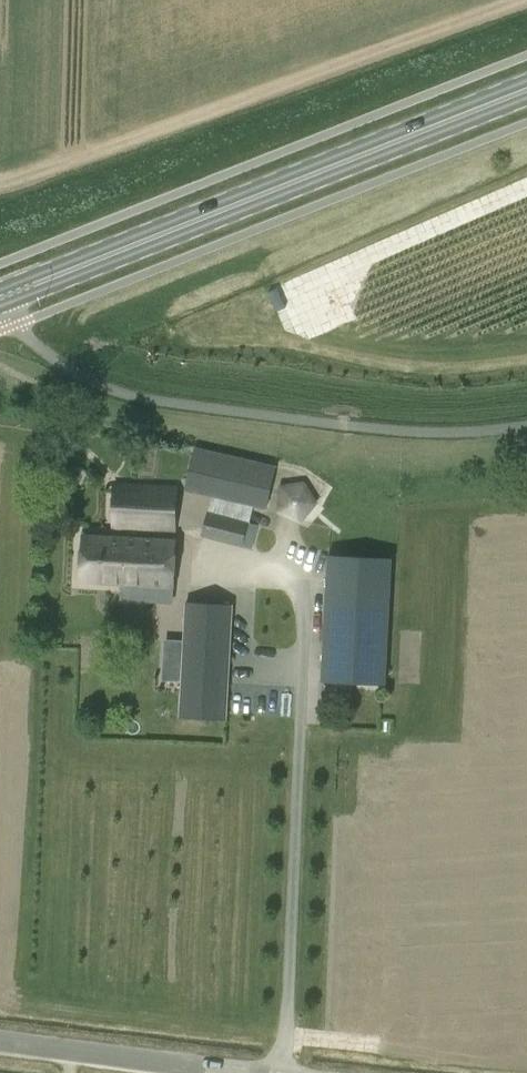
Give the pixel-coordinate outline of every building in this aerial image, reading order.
[(195,446),(186,489),(266,506),(270,493),(276,466),(265,463),(266,463),(195,446)] [(287,479),(277,509),(308,519),(318,490),(287,479)] [(176,529),(178,485),(113,482),(111,526),(176,529)] [(200,536),(242,547),(253,550),(260,524),(249,521),(207,510),(200,536)] [(172,602),(176,538),(82,534),(80,582),(121,584),(121,599),(172,602)] [(390,559),(329,555),(322,680),(384,683),(390,559)] [(234,606),(187,603),(180,717),(227,719),(234,606)]
